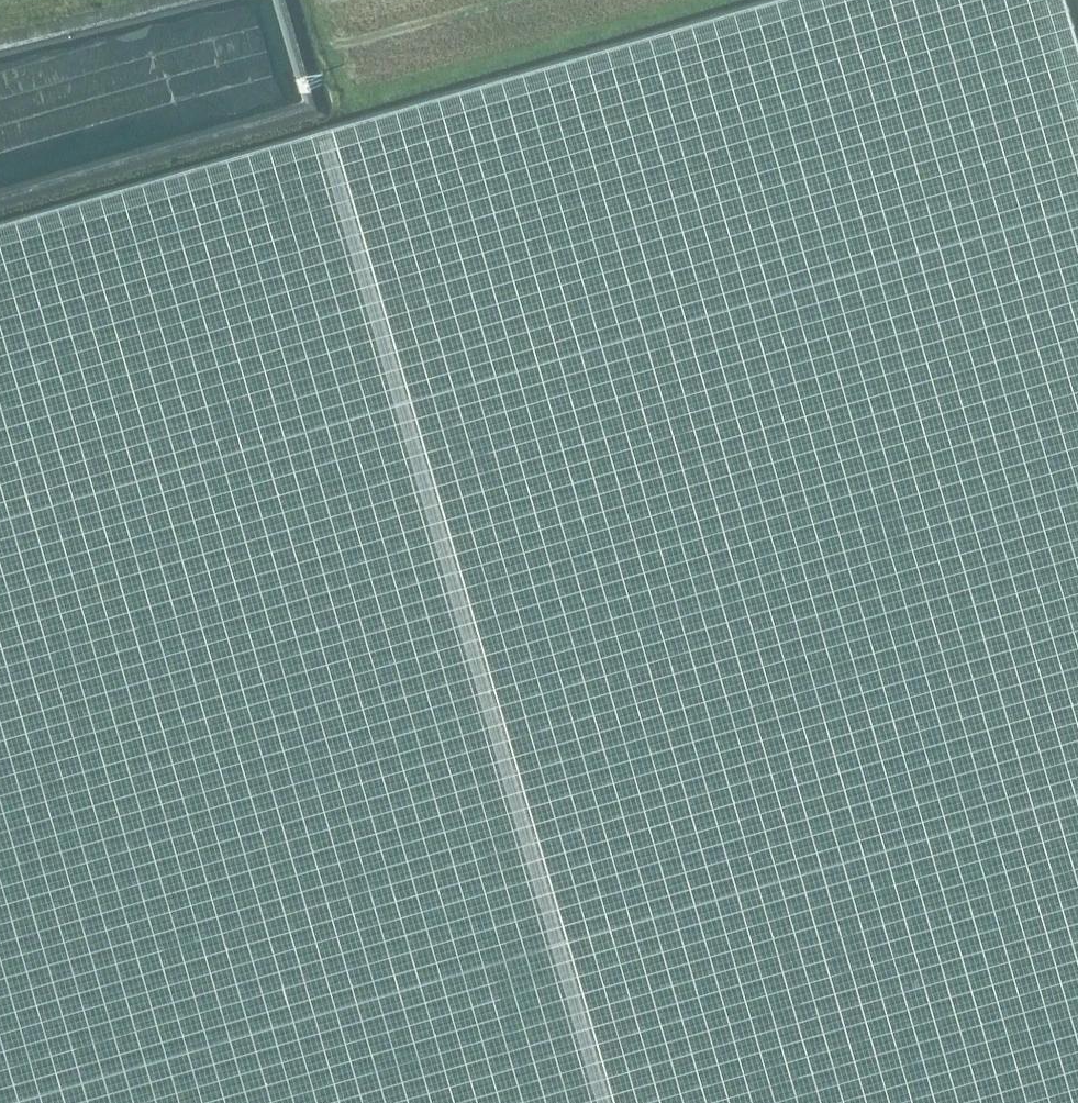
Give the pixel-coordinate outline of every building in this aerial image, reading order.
[(1065,0),(753,0),(354,116),(0,217),(0,1102),(1077,1102),(1077,45),(1065,0)]
